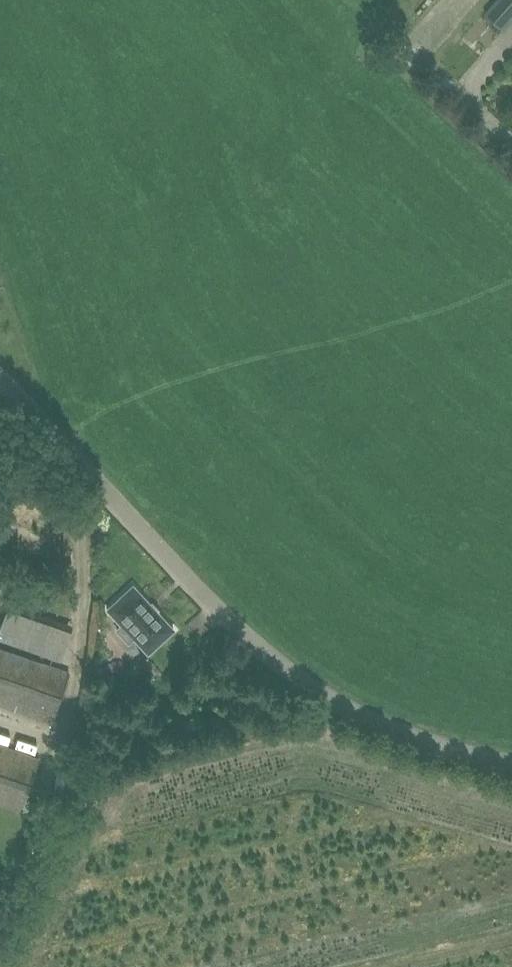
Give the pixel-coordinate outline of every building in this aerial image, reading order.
[(484,12),(505,30),(511,22),(511,0),(495,0),(484,12)] [(173,621),(131,578),(106,603),(121,618),(117,623),(128,635),(133,630),(148,646),(173,621)] [(7,601),(0,622),(0,640),(60,661),(73,625),(7,601)] [(51,721),(68,671),(0,648),(0,703),(51,721)] [(20,814),(39,759),(0,745),(0,807),(20,814)]
